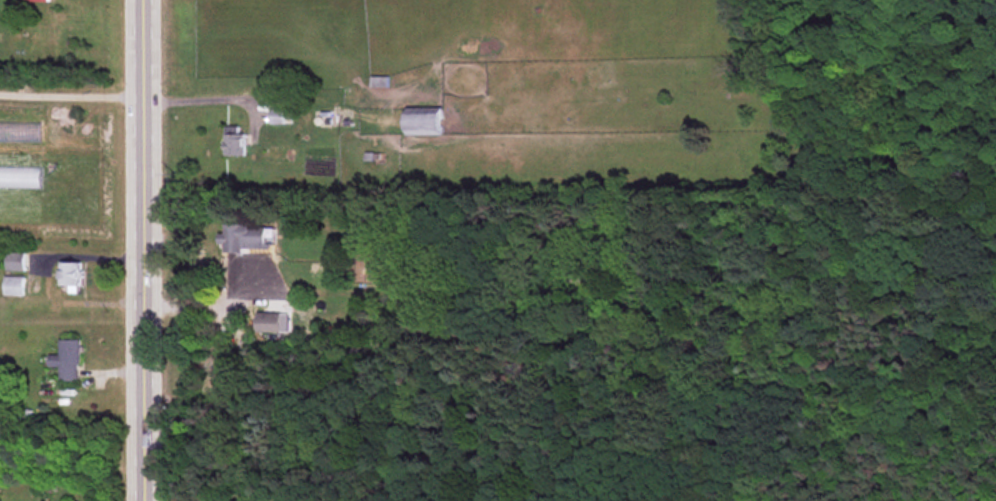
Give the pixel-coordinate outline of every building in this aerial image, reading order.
[(268,124),(283,124),(283,110),(268,110),(268,124)] [(404,136),(439,136),(439,113),(404,113),(404,136)] [(242,156),(242,126),(223,126),(223,156),(242,156)] [(220,233),(220,252),(269,252),(269,225),(223,225),(223,233),(220,233)] [(22,254),(4,254),(4,271),(22,271),(22,254)] [(67,286),(67,293),(80,294),(81,263),(59,262),(59,286),(67,286)] [(22,278),(2,278),(2,296),(22,296),(22,278)] [(256,333),(280,333),(280,313),(256,313),(256,333)] [(78,340),(58,339),(58,355),(47,355),(47,367),(58,367),(58,380),(77,381),(78,340)]
